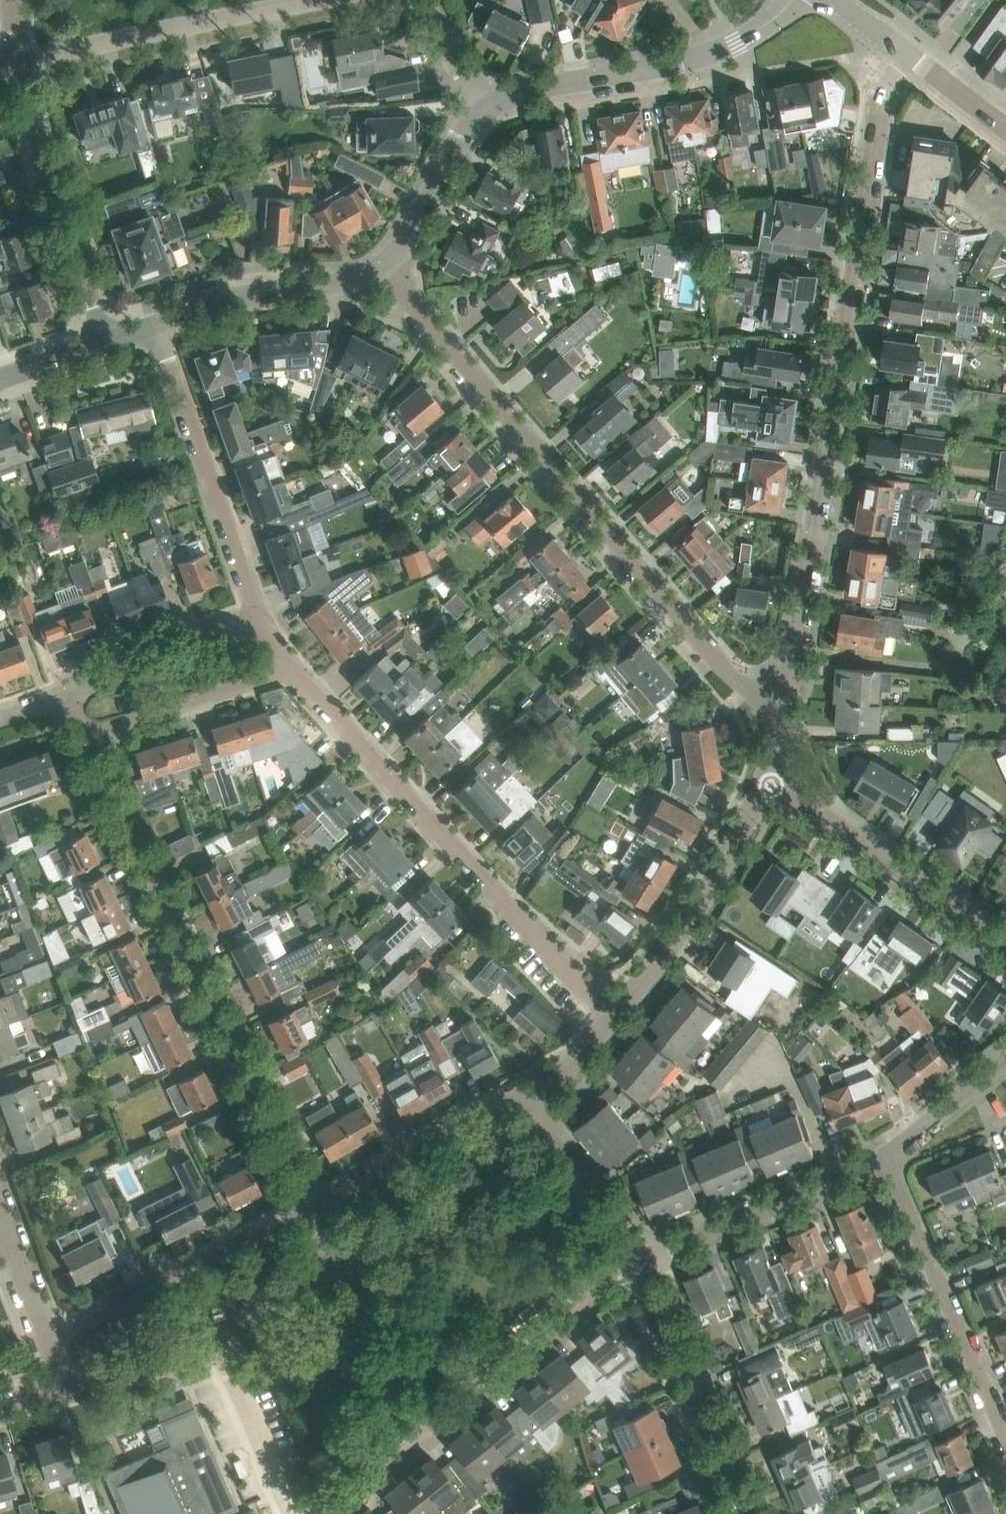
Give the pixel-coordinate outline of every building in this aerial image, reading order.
[(478,0),(469,20),(485,28),(482,33),(520,52),(532,28),(494,8),(478,0)] [(532,23),(555,18),(552,0),(528,0),(532,23)] [(588,19),(584,26),(597,34),(599,30),(600,31),(601,29),(620,41),(626,32),(629,34),(636,23),(600,0),(576,0),(571,8),(588,19)] [(636,23),(636,22),(635,22),(636,20),(637,21),(644,9),(641,7),(645,0),(600,0),(636,23)] [(919,5),(917,8),(942,30),(947,23),(958,32),(985,0),(913,0),(919,5)] [(974,46),(987,56),(977,69),(1003,87),(1005,84),(1005,9),(1002,7),(974,46)] [(333,40),(337,59),(339,70),(357,67),(359,80),(373,77),(377,96),(417,88),(413,66),(406,68),(404,58),(389,54),(383,55),(378,31),(333,40)] [(265,53),(227,60),(233,90),(270,83),(271,89),(282,87),(286,108),(303,108),(298,83),(293,58),(267,63),(265,53)] [(150,85),(153,99),(148,101),(148,100),(147,100),(155,137),(175,133),(171,115),(197,110),(195,104),(197,104),(191,76),(150,85)] [(807,79),(792,81),(801,129),(828,125),(839,123),(844,89),(833,79),(822,81),(822,79),(807,81),(807,79)] [(773,124),(763,126),(766,147),(769,165),(770,171),(788,168),(783,138),(788,132),(801,129),(792,81),(780,83),(780,86),(766,88),(773,124)] [(749,132),(758,130),(751,91),(741,93),(741,90),(730,92),(730,95),(725,96),(733,142),(750,139),(749,132)] [(86,149),(119,138),(123,149),(138,144),(149,174),(161,170),(137,97),(127,100),(126,96),(74,113),(81,136),(79,137),(81,140),(83,140),(86,149)] [(708,99),(687,103),(695,148),(721,144),(717,118),(712,118),(712,117),(711,118),(708,99)] [(328,100),(316,102),(318,108),(323,108),(326,108),(329,108),(328,100)] [(669,126),(665,127),(671,162),(697,158),(695,148),(687,103),(681,104),(681,100),(667,102),(668,106),(667,106),(670,125),(669,125),(669,126)] [(203,108),(212,136),(226,132),(217,104),(203,108)] [(326,108),(323,108),(324,120),(332,120),(349,119),(349,107),(333,107),(331,107),(329,108),(326,108)] [(600,151),(581,154),(584,171),(588,196),(595,230),(614,226),(612,214),(609,214),(606,197),(609,197),(604,170),(655,161),(649,130),(645,131),(645,130),(644,130),(641,111),(599,118),(603,137),(602,137),(602,138),(598,139),(600,151)] [(418,120),(415,117),(355,119),(357,151),(374,150),(374,152),(376,155),(389,154),(391,151),(391,149),(412,148),(411,130),(415,130),(418,127),(418,120)] [(553,172),(570,169),(563,124),(560,125),(559,122),(547,124),(547,127),(525,131),(524,131),(522,132),(521,133),(520,135),(520,138),(520,139),(521,142),(522,143),(524,144),(526,145),(527,145),(533,144),(537,167),(552,165),(553,172)] [(908,202),(924,209),(925,209),(927,213),(959,236),(959,235),(993,230),(1005,237),(1005,183),(992,173),(993,171),(980,162),(979,161),(978,161),(978,162),(977,162),(975,164),(956,149),(956,147),(956,146),(956,145),(955,144),(954,144),(921,139),(920,139),(919,139),(918,139),(917,140),(917,141),(908,202)] [(769,165),(766,147),(754,149),(757,167),(769,165)] [(813,194),(828,188),(817,151),(806,154),(813,194)] [(299,154),(289,159),(289,175),(301,176),(303,176),(299,154)] [(722,180),(734,178),(730,155),(718,157),(722,180)] [(350,156),(344,169),(377,186),(384,173),(350,156)] [(675,166),(664,168),(669,190),(679,188),(675,166)] [(654,170),(658,192),(669,190),(664,168),(654,170)] [(584,171),(570,173),(574,198),(588,196),(584,171)] [(521,190),(525,181),(510,173),(505,182),(488,173),(482,185),(480,184),(475,194),(477,195),(476,198),(517,219),(526,202),(522,200),(526,192),(521,190)] [(289,175),(288,192),(300,193),(301,176),(289,175)] [(355,178),(333,191),(355,231),(366,225),(365,222),(377,215),(355,178)] [(166,182),(103,204),(109,222),(173,200),(166,182)] [(250,191),(235,197),(235,198),(241,214),(242,213),(251,211),(252,209),(252,196),(250,191)] [(302,215),(301,236),(310,236),(322,228),(330,242),(342,235),(343,238),(355,231),(333,191),(309,205),(311,209),(302,215)] [(292,199),(252,196),(251,211),(252,211),(251,237),(265,238),(265,243),(279,243),(279,241),(288,242),(289,240),(290,240),(292,199)] [(707,198),(709,209),(725,206),(723,196),(707,198)] [(780,202),(773,250),(797,253),(799,241),(809,243),(821,245),(827,207),(781,200),(780,202)] [(908,202),(901,248),(928,252),(955,255),(957,244),(959,236),(927,213),(925,209),(924,209),(908,202)] [(251,211),(242,213),(241,237),(251,237),(252,211),(251,211)] [(133,223),(114,229),(123,256),(162,242),(168,240),(158,214),(149,217),(133,223)] [(677,220),(678,233),(695,232),(694,219),(677,220)] [(186,242),(210,237),(207,224),(183,229),(186,242)] [(485,224),(480,234),(470,229),(465,239),(457,235),(455,238),(453,237),(447,248),(449,250),(448,253),(453,256),(446,270),(460,276),(463,271),(470,274),(473,266),(487,274),(496,256),(488,252),(498,231),(485,224)] [(504,239),(518,246),(524,233),(510,226),(504,239)] [(993,230),(971,271),(985,278),(1005,240),(1005,237),(993,230)] [(2,256),(7,271),(32,262),(21,231),(0,238),(0,256),(2,256)] [(706,232),(705,232),(706,243),(725,242),(724,231),(706,232)] [(589,256),(573,232),(557,242),(564,251),(578,259),(589,256)] [(162,242),(123,256),(132,282),(177,266),(171,249),(168,240),(162,242)] [(655,243),(654,275),(677,275),(678,243),(655,243)] [(635,246),(627,248),(629,260),(638,258),(635,246)] [(901,248),(895,286),(926,291),(925,298),(983,306),(983,304),(1005,307),(1005,290),(991,283),(990,289),(957,284),(961,256),(955,255),(928,252),(901,248)] [(812,301),(815,276),(798,273),(799,269),(785,266),(786,253),(764,250),(758,280),(763,281),(761,294),(767,295),(812,301)] [(622,274),(619,261),(592,268),(595,281),(622,274)] [(735,276),(733,289),(747,291),(747,292),(761,294),(763,281),(758,280),(735,276)] [(3,320),(8,310),(7,307),(19,303),(25,320),(49,311),(39,280),(11,290),(8,282),(0,285),(0,322),(3,320)] [(537,345),(530,337),(545,325),(510,283),(490,299),(506,318),(497,325),(516,347),(523,356),(537,345)] [(747,291),(733,289),(731,300),(760,304),(760,301),(761,294),(747,292),(747,291)] [(808,326),(812,301),(767,295),(761,294),(760,301),(766,302),(762,324),(790,328),(791,323),(808,326)] [(893,296),(890,319),(921,323),(923,314),(981,323),(983,306),(925,298),(924,301),(893,296)] [(607,319),(595,304),(566,329),(578,343),(607,319)] [(317,329),(283,332),(286,366),(287,375),(288,378),(316,388),(321,375),(321,373),(324,361),(328,342),(318,340),(317,329)] [(261,359),(250,360),(251,367),(252,383),(263,382),(263,378),(274,377),(274,376),(287,375),(286,366),(283,332),(259,335),(261,359)] [(883,339),(881,351),(885,351),(883,366),(916,371),(915,380),(938,383),(945,337),(917,333),(916,344),(883,339)] [(321,375),(319,379),(333,386),(338,376),(342,378),(343,377),(355,383),(375,346),(352,334),(349,339),(343,336),(338,346),(344,349),(342,354),(334,370),(323,365),(321,375)] [(585,358),(574,345),(539,374),(560,399),(583,379),(573,368),(585,358)] [(375,346),(355,383),(378,394),(391,368),(399,372),(404,361),(375,346)] [(206,386),(214,407),(227,403),(219,382),(235,376),(234,373),(251,367),(250,360),(250,357),(249,354),(237,349),(227,352),(225,347),(195,357),(206,387),(206,386)] [(731,379),(755,382),(775,386),(777,376),(800,380),(804,355),(759,348),(758,357),(747,356),(734,362),(731,379)] [(659,362),(649,363),(650,378),(659,377),(659,374),(659,362)] [(580,436),(576,439),(587,452),(591,449),(595,454),(605,445),(602,442),(635,414),(623,400),(637,388),(625,374),(600,395),(607,403),(575,430),(580,436)] [(875,417),(889,420),(900,421),(900,420),(905,421),(907,409),(902,408),(903,404),(943,410),(946,387),(964,389),(965,387),(938,383),(915,380),(914,381),(912,380),(910,390),(880,385),(875,417)] [(387,453),(379,459),(387,469),(395,462),(406,454),(418,445),(428,436),(420,426),(442,408),(422,385),(389,412),(397,422),(395,424),(405,437),(387,453)] [(794,421),(797,399),(766,395),(767,388),(752,386),(750,402),(722,397),(720,411),(733,413),(733,412),(794,421)] [(77,460),(47,471),(53,488),(56,498),(100,483),(91,456),(89,457),(83,437),(125,426),(127,434),(157,427),(148,390),(75,409),(79,424),(69,426),(77,460)] [(313,398),(309,412),(318,414),(324,403),(313,398)] [(233,400),(227,403),(214,407),(213,408),(231,457),(277,441),(312,428),(294,414),(245,433),(233,400)] [(706,438),(705,439),(717,440),(719,441),(721,423),(731,424),(760,429),(757,444),(779,447),(780,441),(791,442),(794,421),(733,412),(733,413),(720,411),(708,410),(706,438)] [(636,446),(624,457),(609,470),(627,491),(638,482),(640,484),(656,470),(644,456),(654,448),(655,449),(672,435),(655,416),(639,430),(647,440),(637,448),(636,446)] [(0,425),(0,471),(1,474),(15,469),(12,460),(30,453),(23,432),(11,436),(6,423),(0,425)] [(418,445),(406,454),(418,467),(428,458),(442,475),(475,447),(459,429),(452,436),(448,431),(437,441),(441,445),(435,450),(428,442),(421,448),(418,445)] [(39,438),(47,466),(74,458),(65,430),(39,438)] [(868,460),(868,462),(881,464),(880,466),(883,466),(884,465),(900,467),(916,470),(919,457),(934,459),(944,461),(947,439),(925,436),(915,434),(906,433),(904,442),(872,437),(870,447),(868,460)] [(717,440),(705,439),(686,455),(695,465),(715,448),(714,456),(715,457),(717,440)] [(717,440),(715,457),(748,462),(748,466),(753,467),(751,481),(787,486),(789,473),(786,473),(788,462),(751,456),(753,446),(719,441),(717,440)] [(285,479),(278,459),(276,453),(281,451),(277,441),(231,457),(245,494),(284,480),(285,479)] [(442,475),(457,493),(447,501),(457,512),(490,484),(487,480),(496,472),(475,447),(442,475)] [(345,457),(335,460),(343,471),(353,465),(349,461),(345,457)] [(53,488),(47,471),(44,463),(32,468),(40,493),(53,488)] [(419,493),(426,502),(443,487),(438,481),(441,479),(439,477),(419,493)] [(679,477),(657,495),(642,508),(660,529),(674,517),(675,518),(686,509),(692,517),(705,506),(708,490),(704,486),(694,495),(679,477)] [(860,491),(858,504),(911,513),(914,494),(937,498),(939,487),(884,478),(883,483),(865,480),(863,492),(860,491)] [(996,489),(1005,490),(1005,480),(997,479),(996,489)] [(284,480),(245,494),(255,521),(259,519),(263,528),(316,509),(312,499),(293,505),(284,480)] [(731,497),(729,507),(743,509),(744,504),(781,509),(782,498),(785,499),(787,486),(751,481),(749,494),(744,493),(743,498),(731,497)] [(330,487),(311,492),(315,506),(334,501),(330,487)] [(371,487),(359,492),(363,503),(365,502),(367,507),(377,503),(371,487)] [(986,505),(1004,507),(1005,492),(988,490),(986,505)] [(479,517),(465,529),(464,529),(477,543),(490,532),(501,546),(534,518),(515,494),(483,521),(479,517)] [(200,538),(186,543),(182,532),(172,535),(162,509),(166,508),(161,495),(144,501),(158,540),(167,567),(168,567),(168,568),(179,564),(189,591),(216,582),(200,538)] [(707,504),(706,507),(719,509),(720,501),(708,499),(707,504)] [(396,501),(390,506),(396,513),(402,508),(396,501)] [(911,513),(858,504),(856,517),(859,517),(857,528),(889,533),(888,543),(920,547),(923,529),(908,527),(911,513)] [(316,509),(263,528),(266,538),(265,538),(275,565),(301,555),(301,556),(316,551),(306,525),(320,520),(316,509)] [(671,537),(678,544),(675,547),(692,566),(713,548),(714,548),(725,538),(724,538),(704,515),(694,524),(697,528),(693,531),(686,523),(671,537)] [(315,547),(328,544),(323,524),(310,527),(315,547)] [(71,527),(42,537),(47,552),(76,541),(71,527)] [(442,530),(422,547),(435,562),(446,552),(442,547),(451,540),(442,530)] [(519,576),(494,598),(498,602),(505,610),(522,596),(528,591),(568,557),(560,547),(563,545),(556,537),(553,539),(552,538),(549,540),(542,531),(527,543),(522,547),(530,556),(529,557),(538,567),(530,574),(528,571),(520,578),(519,576)] [(137,541),(140,548),(139,549),(143,560),(148,559),(154,573),(156,573),(158,577),(159,577),(169,573),(167,567),(158,540),(157,541),(154,535),(137,541)] [(713,548),(692,566),(709,586),(737,562),(728,551),(732,548),(725,538),(714,548),(713,548)] [(997,543),(982,541),(980,553),(994,555),(997,543)] [(117,542),(109,545),(122,581),(131,577),(117,542)] [(849,558),(847,571),(899,579),(901,561),(918,563),(919,555),(934,556),(935,549),(920,547),(888,543),(886,553),(854,548),(852,558),(849,558)] [(740,545),(738,562),(750,563),(752,547),(740,545)] [(422,549),(409,553),(417,575),(430,571),(422,549)] [(311,583),(314,593),(325,586),(331,581),(325,563),(320,564),(316,551),(301,556),(301,555),(275,565),(284,592),(311,583)] [(568,557),(528,591),(535,599),(547,589),(555,598),(560,594),(563,596),(570,591),(577,600),(590,589),(582,580),(585,577),(568,557)] [(80,595),(59,602),(73,641),(98,632),(87,600),(97,597),(87,569),(86,569),(82,559),(67,564),(76,588),(80,586),(82,593),(80,594),(80,595)] [(750,563),(738,562),(736,574),(748,576),(750,563)] [(102,563),(87,569),(97,597),(108,593),(119,625),(144,616),(131,578),(111,586),(102,563)] [(331,581),(325,586),(314,593),(307,598),(314,607),(304,615),(322,638),(343,620),(335,609),(373,578),(365,568),(337,578),(331,581)] [(847,571),(845,584),(848,584),(846,595),(863,597),(863,603),(882,606),(896,608),(897,598),(896,598),(899,579),(847,571)] [(146,572),(131,578),(144,616),(170,606),(161,581),(150,584),(146,572)] [(436,584),(444,595),(455,586),(447,575),(436,584)] [(735,613),(736,613),(735,618),(751,620),(752,618),(753,618),(753,616),(766,618),(769,592),(739,587),(735,613)] [(457,591),(445,602),(458,616),(470,605),(457,591)] [(29,592),(16,596),(26,622),(36,619),(48,651),(73,641),(59,602),(36,611),(29,592)] [(552,621),(546,626),(553,634),(561,627),(564,629),(573,622),(577,626),(576,627),(588,642),(596,635),(597,637),(609,626),(607,624),(608,623),(607,622),(616,614),(599,594),(580,610),(579,609),(570,617),(565,610),(552,621)] [(4,599),(7,606),(18,636),(29,632),(26,622),(16,596),(16,595),(4,599)] [(904,612),(904,614),(921,616),(922,606),(903,603),(901,612),(904,612)] [(547,615),(552,621),(565,610),(560,605),(547,615)] [(857,651),(877,654),(884,655),(887,632),(902,635),(904,622),(927,626),(928,617),(921,616),(904,614),(903,618),(877,614),(876,619),(843,614),(839,640),(858,643),(857,651)] [(343,620),(322,638),(340,659),(361,642),(343,620)] [(374,648),(381,643),(391,634),(384,625),(366,638),(374,648)] [(388,652),(411,636),(404,626),(381,643),(388,652)] [(483,629),(476,636),(485,645),(492,639),(483,629)] [(1,678),(30,668),(20,642),(7,647),(1,631),(0,631),(0,675),(1,678)] [(609,654),(594,667),(602,676),(604,674),(621,694),(624,691),(628,688),(658,663),(641,643),(637,647),(629,637),(609,654)] [(377,662),(354,683),(370,701),(411,663),(405,656),(396,665),(386,655),(378,663),(377,662)] [(411,663),(370,701),(388,720),(402,706),(403,706),(411,715),(434,693),(432,691),(443,681),(433,671),(425,678),(411,663)] [(628,688),(624,691),(639,709),(635,712),(642,721),(658,708),(661,712),(664,710),(680,696),(671,686),(675,682),(658,663),(628,688)] [(840,681),(839,702),(880,705),(882,690),(892,691),(893,671),(837,667),(836,681),(840,681)] [(538,680),(529,688),(536,696),(545,688),(538,680)] [(427,716),(418,724),(404,738),(420,755),(461,718),(454,711),(451,714),(442,704),(449,697),(440,689),(422,705),(431,714),(428,717),(427,716)] [(547,693),(534,706),(546,719),(559,706),(547,693)] [(527,695),(519,702),(525,708),(533,701),(527,695)] [(880,705),(839,702),(837,728),(879,731),(880,705)] [(250,751),(253,761),(295,747),(294,745),(303,738),(278,711),(269,714),(267,710),(240,719),(250,751)] [(563,711),(550,724),(558,732),(571,719),(563,711)] [(442,735),(420,755),(438,774),(460,754),(463,757),(482,741),(461,718),(442,735)] [(241,801),(231,772),(238,770),(237,765),(253,761),(250,751),(240,719),(211,728),(217,747),(219,752),(208,755),(211,763),(221,796),(224,806),(241,801)] [(590,750),(600,741),(584,725),(572,738),(587,753),(590,750)] [(672,782),(668,793),(695,804),(705,779),(719,776),(711,725),(681,730),(685,755),(671,757),(672,782)] [(887,740),(892,739),(913,739),(929,739),(929,727),(913,727),(887,727),(887,740)] [(187,764),(199,760),(191,734),(163,743),(171,769),(175,781),(191,775),(187,764)] [(323,760),(303,738),(294,745),(302,753),(292,763),(305,775),(314,766),(315,767),(323,760)] [(175,781),(171,769),(163,743),(135,752),(142,776),(133,779),(146,808),(180,797),(175,781)] [(948,760),(954,750),(944,744),(938,754),(948,760)] [(4,843),(8,854),(33,845),(28,833),(18,838),(6,807),(47,792),(42,778),(56,773),(48,750),(0,768),(0,845),(4,843)] [(476,772),(454,792),(471,810),(512,773),(506,766),(504,767),(501,763),(491,752),(473,769),(476,772)] [(900,811),(900,810),(906,813),(920,788),(872,759),(857,785),(900,811)] [(133,763),(125,766),(128,777),(137,774),(133,763)] [(211,763),(201,766),(210,799),(221,796),(211,763)] [(331,769),(299,798),(309,809),(300,817),(307,824),(347,786),(331,769)] [(284,771),(263,776),(267,797),(288,793),(284,771)] [(512,773),(471,810),(488,829),(498,820),(506,828),(536,799),(519,780),(512,773)] [(932,776),(909,815),(916,819),(935,786),(939,780),(932,776)] [(307,824),(301,829),(307,836),(312,831),(322,823),(338,840),(348,831),(343,826),(365,805),(347,786),(307,824)] [(596,786),(586,802),(598,810),(608,794),(596,786)] [(699,828),(697,826),(700,819),(663,799),(658,809),(642,834),(647,836),(669,847),(675,835),(676,836),(678,834),(689,840),(691,836),(695,837),(699,828)] [(951,828),(944,837),(939,845),(963,863),(975,845),(990,856),(1003,838),(988,827),(991,822),(967,805),(963,810),(948,799),(936,818),(951,828)] [(246,822),(232,829),(226,832),(232,845),(268,827),(263,815),(246,822)] [(533,815),(517,830),(502,843),(527,871),(532,867),(537,858),(532,853),(543,842),(553,852),(570,831),(561,822),(550,833),(533,815)] [(660,886),(674,863),(643,844),(647,836),(642,834),(636,830),(624,824),(618,834),(629,841),(630,840),(632,841),(620,860),(625,863),(625,864),(660,886)] [(353,843),(341,854),(354,869),(348,874),(355,881),(360,876),(395,844),(378,826),(356,846),(353,843)] [(57,834),(33,846),(38,856),(48,852),(54,864),(62,878),(98,860),(85,833),(62,844),(57,834)] [(355,881),(354,882),(362,891),(372,882),(381,873),(395,889),(414,871),(409,866),(412,863),(395,844),(360,876),(355,881)] [(215,865),(195,875),(208,901),(231,890),(243,884),(242,883),(225,849),(211,856),(215,865)] [(565,857),(558,867),(590,891),(585,898),(586,899),(575,915),(582,920),(605,938),(606,937),(607,938),(609,936),(618,943),(634,923),(611,905),(617,897),(610,891),(600,883),(565,857)] [(788,901),(804,913),(825,882),(804,868),(797,877),(776,863),(753,896),(779,914),(788,901)] [(625,864),(619,874),(628,880),(622,892),(630,897),(646,907),(660,886),(625,864)] [(6,873),(18,905),(29,901),(17,869),(6,873)] [(231,890),(208,901),(221,927),(241,917),(242,917),(252,912),(245,897),(272,883),(268,875),(266,872),(253,880),(252,877),(242,883),(243,884),(231,890)] [(68,890),(74,904),(80,917),(117,899),(104,873),(68,890)] [(608,873),(600,883),(610,891),(617,881),(608,873)] [(425,916),(448,895),(431,877),(398,908),(408,919),(385,941),(392,948),(425,916)] [(825,882),(804,913),(831,931),(836,924),(857,938),(879,904),(853,887),(847,897),(825,882)] [(325,889),(315,896),(323,906),(332,899),(325,889)] [(29,902),(33,911),(48,904),(44,895),(29,902)] [(422,932),(433,944),(465,914),(448,895),(425,916),(392,948),(384,955),(390,962),(422,932)] [(117,899),(80,917),(87,929),(93,943),(129,925),(117,899)] [(21,931),(38,924),(33,911),(29,902),(29,901),(18,905),(23,919),(13,922),(17,932),(21,931)] [(365,942),(393,917),(384,907),(355,932),(365,942)] [(242,917),(241,917),(247,929),(252,926),(264,920),(259,908),(252,912),(242,917)] [(245,975),(276,960),(262,934),(275,928),(274,925),(280,922),(276,914),(266,919),(264,920),(252,926),(247,929),(234,935),(239,945),(232,949),(245,975)] [(345,940),(355,931),(346,919),(335,928),(345,940)] [(871,963),(881,949),(891,955),(896,947),(919,963),(933,942),(901,919),(886,940),(876,933),(860,955),(871,963)] [(15,952),(19,964),(43,954),(39,943),(44,941),(38,924),(21,931),(27,947),(15,952)] [(56,929),(43,935),(48,949),(63,942),(56,929)] [(109,948),(98,954),(104,966),(117,961),(123,974),(123,975),(148,963),(135,936),(117,945),(109,948)] [(276,960),(245,975),(258,1001),(279,990),(297,981),(291,968),(322,953),(316,940),(276,960)] [(728,941),(711,968),(719,974),(718,976),(723,979),(720,982),(733,990),(726,1000),(746,1013),(752,1003),(757,1006),(783,967),(753,947),(748,954),(728,941)] [(421,952),(402,968),(413,978),(416,975),(418,973),(424,968),(425,968),(431,962),(421,952)] [(948,983),(975,1002),(969,1011),(959,1025),(971,1033),(970,1034),(974,1037),(974,1036),(979,1039),(985,1030),(988,1031),(1004,1008),(1005,1009),(1005,1007),(1005,1005),(1005,992),(989,981),(987,985),(960,966),(963,962),(952,955),(936,979),(946,986),(948,983)] [(79,956),(68,961),(73,972),(84,967),(79,956)] [(492,957),(478,972),(470,982),(486,996),(499,982),(524,1004),(512,1017),(524,1028),(532,1020),(547,1033),(560,1018),(492,957)] [(46,960),(22,969),(27,983),(40,977),(51,973),(47,961),(46,960)] [(123,975),(123,974),(111,980),(116,993),(123,1006),(142,997),(160,988),(148,963),(123,975)] [(432,973),(447,986),(453,978),(438,966),(432,973)] [(425,969),(417,976),(427,987),(436,979),(425,969)] [(796,985),(805,992),(811,984),(801,977),(796,985)] [(339,991),(332,978),(305,992),(311,1004),(339,991)] [(409,986),(398,993),(405,1004),(416,997),(409,986)] [(668,1005),(701,1033),(716,1014),(725,1022),(731,1015),(722,1007),(717,1013),(709,1006),(711,1003),(697,992),(695,995),(684,986),(668,1005)] [(912,1033),(899,1043),(928,1079),(949,1063),(925,1032),(933,1026),(921,1010),(916,1003),(905,990),(895,997),(906,1011),(899,1017),(912,1033)] [(7,1023),(3,1012),(16,1007),(10,993),(0,997),(0,1026),(7,1023)] [(950,1015),(958,1021),(973,1001),(965,995),(950,1015)] [(110,1020),(88,1029),(93,1042),(115,1032),(132,1024),(134,1030),(138,1037),(142,1044),(153,1039),(178,1027),(165,999),(147,1008),(128,1017),(129,1018),(112,1025),(110,1020)] [(790,1024),(800,1032),(817,1011),(807,1002),(790,1024)] [(88,1012),(74,1018),(79,1031),(109,1018),(104,1005),(88,1012)] [(304,1005),(287,1013),(269,1022),(283,1050),(318,1032),(304,1005)] [(686,1051),(701,1033),(668,1005),(652,1024),(663,1033),(655,1042),(644,1033),(628,1052),(662,1079),(677,1062),(685,1069),(694,1058),(686,1051)] [(770,1031),(784,1014),(770,1005),(759,1024),(770,1031)] [(880,1039),(889,1030),(873,1011),(863,1019),(880,1039)] [(432,1023),(431,1023),(449,1054),(449,1053),(451,1058),(460,1053),(473,1076),(498,1061),(474,1018),(461,1025),(462,1027),(441,1038),(432,1023)] [(751,1019),(742,1029),(760,1043),(770,1031),(759,1024),(751,1019)] [(817,1025),(821,1033),(831,1027),(826,1020),(817,1025)] [(0,1026),(0,1054),(29,1043),(24,1031),(12,1036),(7,1023),(0,1026)] [(406,1066),(427,1102),(451,1088),(436,1061),(449,1054),(431,1023),(418,1031),(424,1040),(400,1054),(406,1066)] [(153,1039),(142,1044),(149,1059),(154,1071),(173,1062),(191,1054),(178,1027),(153,1039)] [(760,1043),(742,1029),(735,1038),(752,1052),(760,1043)] [(86,1030),(79,1032),(83,1042),(90,1039),(86,1030)] [(82,1045),(77,1032),(53,1041),(58,1054),(82,1045)] [(336,1062),(337,1061),(351,1086),(362,1079),(351,1060),(348,1055),(336,1033),(324,1040),(336,1062)] [(794,1042),(787,1051),(791,1054),(805,1037),(801,1034),(794,1042)] [(744,1062),(752,1052),(735,1038),(727,1047),(744,1062)] [(862,1048),(867,1054),(870,1057),(880,1069),(884,1066),(886,1068),(908,1095),(928,1079),(899,1043),(881,1058),(876,1051),(869,1042),(862,1048)] [(727,1047),(719,1056),(737,1071),(744,1062),(727,1047)] [(365,1052),(351,1060),(362,1079),(372,1095),(385,1087),(402,1117),(427,1102),(406,1066),(382,1080),(365,1052)] [(623,1080),(620,1084),(634,1095),(637,1092),(645,1099),(647,1097),(662,1079),(628,1052),(612,1071),(623,1080)] [(301,1054),(299,1055),(282,1064),(289,1078),(308,1068),(301,1054)] [(865,1063),(845,1071),(862,1117),(887,1108),(874,1073),(880,1069),(870,1057),(867,1054),(869,1057),(864,1061),(865,1063)] [(729,1080),(737,1071),(719,1056),(711,1065),(729,1080)] [(60,1074),(56,1062),(31,1071),(35,1082),(0,1095),(10,1121),(42,1109),(38,1098),(52,1093),(46,1079),(60,1074)] [(729,1080),(711,1065),(703,1075),(721,1090),(729,1080)] [(166,1087),(171,1100),(178,1115),(216,1097),(203,1069),(166,1087)] [(813,1070),(798,1076),(811,1102),(825,1097),(836,1127),(862,1117),(845,1071),(830,1075),(835,1087),(823,1092),(813,1070)] [(130,1090),(124,1078),(100,1089),(106,1101),(130,1090)] [(610,1086),(604,1091),(613,1102),(619,1097),(610,1086)] [(352,1111),(339,1118),(354,1144),(379,1130),(356,1090),(344,1097),(352,1111)] [(612,1103),(613,1102),(604,1091),(597,1097),(601,1102),(584,1116),(586,1119),(576,1128),(591,1147),(625,1120),(612,1103)] [(695,1101),(701,1112),(722,1103),(717,1091),(695,1101)] [(773,1094),(762,1098),(766,1106),(776,1101),(773,1094)] [(647,1097),(645,1099),(641,1103),(653,1113),(658,1107),(647,1097)] [(755,1111),(766,1106),(762,1098),(752,1103),(755,1111)] [(796,1100),(789,1103),(795,1116),(797,1114),(798,1115),(802,1113),(796,1100)] [(330,1103),(306,1116),(314,1131),(330,1158),(354,1144),(339,1118),(333,1107),(330,1103)] [(728,1115),(722,1103),(701,1112),(706,1124),(728,1115)] [(42,1109),(10,1121),(20,1148),(55,1135),(59,1146),(83,1137),(79,1125),(74,1127),(68,1112),(55,1117),(51,1106),(45,1108),(42,1109)] [(222,1111),(204,1119),(191,1125),(197,1137),(228,1123),(222,1111)] [(663,1121),(669,1127),(679,1119),(673,1113),(663,1121)] [(182,1114),(162,1123),(148,1130),(153,1141),(165,1136),(175,1131),(187,1125),(182,1114)] [(810,1133),(805,1122),(801,1124),(798,1115),(797,1114),(795,1116),(774,1125),(790,1161),(803,1156),(804,1158),(814,1154),(806,1135),(810,1133)] [(739,1139),(717,1148),(733,1185),(746,1180),(747,1182),(756,1178),(741,1142),(753,1137),(768,1173),(777,1169),(777,1167),(790,1161),(774,1125),(770,1115),(747,1125),(735,1130),(739,1139)] [(669,1127),(674,1134),(684,1126),(679,1119),(669,1127)] [(625,1120),(591,1147),(607,1167),(618,1158),(620,1161),(635,1150),(632,1146),(640,1140),(639,1138),(625,1120)] [(650,1129),(644,1134),(652,1144),(658,1140),(650,1129)] [(639,1138),(640,1140),(647,1149),(652,1144),(644,1134),(639,1138)] [(711,1197),(734,1187),(717,1148),(694,1158),(690,1149),(678,1154),(682,1163),(660,1172),(675,1209),(676,1211),(699,1202),(694,1189),(705,1184),(711,1197)] [(960,1163),(977,1202),(993,1195),(997,1204),(1005,1201),(1005,1177),(1002,1178),(990,1150),(960,1163)] [(160,1198),(138,1209),(146,1225),(157,1219),(166,1239),(203,1220),(198,1209),(213,1202),(191,1157),(173,1165),(184,1186),(192,1202),(168,1214),(160,1198)] [(947,1217),(960,1212),(961,1212),(960,1209),(977,1202),(960,1163),(930,1175),(947,1217)] [(219,1180),(210,1184),(218,1199),(227,1194),(232,1206),(261,1191),(248,1165),(219,1180)] [(637,1178),(635,1171),(623,1176),(625,1183),(637,1178)] [(675,1209),(660,1172),(639,1182),(637,1178),(625,1183),(629,1192),(635,1189),(642,1204),(646,1202),(654,1221),(663,1217),(662,1215),(675,1209)] [(100,1176),(86,1183),(101,1213),(103,1216),(106,1214),(110,1223),(121,1217),(100,1176)] [(858,1261),(884,1250),(868,1213),(867,1213),(863,1204),(838,1215),(858,1261)] [(65,1253),(62,1254),(75,1280),(77,1279),(79,1284),(91,1278),(89,1273),(112,1261),(110,1258),(118,1254),(105,1228),(102,1229),(97,1220),(78,1229),(85,1243),(65,1253)] [(796,1249),(793,1251),(783,1255),(789,1269),(801,1265),(804,1272),(810,1272),(816,1270),(821,1264),(830,1261),(815,1225),(791,1235),(796,1248),(795,1248),(796,1249)] [(763,1247),(736,1258),(748,1287),(741,1290),(746,1301),(766,1292),(770,1291),(776,1304),(796,1296),(786,1271),(775,1275),(763,1247)] [(971,1272),(994,1263),(988,1250),(966,1259),(971,1272)] [(841,1256),(830,1261),(845,1295),(841,1297),(840,1301),(842,1306),(845,1308),(847,1307),(848,1310),(860,1304),(849,1275),(841,1256)] [(997,1264),(1002,1275),(977,1286),(989,1313),(1000,1308),(1005,1320),(1005,1261),(997,1264)] [(691,1277),(687,1279),(696,1300),(692,1302),(697,1312),(700,1310),(702,1315),(717,1309),(720,1318),(733,1313),(714,1268),(703,1272),(702,1268),(689,1274),(691,1277)] [(866,1268),(849,1275),(860,1304),(879,1297),(866,1268)] [(849,1311),(845,1312),(853,1331),(868,1325),(876,1343),(878,1348),(890,1343),(899,1339),(917,1331),(904,1300),(872,1314),(867,1303),(849,1311)] [(749,1355),(762,1349),(748,1316),(735,1322),(749,1355)] [(592,1356),(583,1363),(606,1392),(606,1393),(618,1407),(629,1397),(619,1385),(620,1383),(621,1368),(615,1361),(614,1361),(612,1359),(625,1348),(614,1335),(615,1334),(613,1331),(612,1332),(603,1321),(579,1339),(592,1356)] [(810,1343),(820,1338),(814,1325),(803,1329),(810,1343)] [(739,1379),(752,1408),(793,1390),(786,1375),(783,1377),(778,1365),(783,1363),(777,1347),(745,1361),(751,1374),(739,1379)] [(877,1393),(881,1403),(911,1389),(908,1382),(934,1371),(924,1349),(886,1365),(892,1379),(888,1380),(886,1386),(887,1389),(877,1393)] [(561,1354),(538,1373),(566,1405),(581,1393),(588,1402),(594,1398),(596,1400),(606,1393),(606,1392),(583,1363),(574,1370),(561,1354)] [(855,1371),(842,1377),(847,1390),(856,1386),(858,1379),(855,1371)] [(528,1407),(519,1415),(553,1456),(556,1454),(551,1447),(556,1443),(559,1425),(552,1417),(566,1405),(538,1373),(515,1391),(528,1407)] [(793,1390),(752,1408),(763,1432),(781,1424),(787,1422),(809,1412),(798,1387),(793,1390)] [(915,1401),(911,1390),(897,1396),(914,1436),(955,1418),(942,1389),(915,1401)] [(104,1473),(121,1513),(224,1513),(238,1508),(195,1406),(173,1416),(168,1405),(156,1411),(160,1421),(167,1437),(152,1444),(155,1451),(104,1473)] [(629,1405),(610,1413),(595,1420),(601,1434),(615,1427),(626,1453),(665,1435),(653,1408),(634,1416),(629,1405)] [(497,1406),(474,1424),(501,1458),(512,1448),(522,1460),(532,1452),(533,1453),(534,1451),(544,1464),(552,1458),(552,1457),(553,1456),(519,1415),(510,1422),(497,1406)] [(831,1416),(837,1433),(860,1424),(853,1407),(831,1416)] [(809,1412),(787,1422),(792,1433),(796,1432),(820,1421),(819,1420),(814,1409),(809,1412)] [(463,1459),(454,1466),(478,1496),(488,1488),(478,1476),(501,1458),(474,1424),(450,1443),(463,1459)] [(875,1461),(878,1466),(883,1479),(930,1460),(931,1460),(942,1456),(949,1472),(973,1461),(961,1433),(937,1444),(934,1436),(875,1461)] [(43,1462),(47,1477),(60,1473),(63,1486),(68,1484),(72,1497),(82,1494),(88,1513),(101,1513),(91,1480),(80,1483),(71,1451),(70,1447),(68,1448),(64,1435),(37,1443),(43,1462)] [(665,1435),(626,1453),(638,1479),(624,1485),(629,1497),(663,1482),(658,1470),(677,1462),(665,1435)] [(814,1448),(810,1438),(796,1444),(796,1446),(773,1456),(784,1482),(810,1471),(825,1465),(830,1463),(823,1447),(820,1446),(814,1448)] [(877,1459),(887,1454),(883,1443),(872,1448),(877,1459)] [(0,1454),(0,1502),(5,1501),(18,1497),(10,1472),(5,1453),(0,1454)] [(454,1466),(445,1473),(432,1457),(409,1476),(436,1509),(440,1513),(461,1513),(477,1502),(475,1499),(478,1496),(454,1466)] [(825,1465),(810,1471),(784,1482),(796,1508),(802,1506),(806,1513),(812,1513),(841,1502),(825,1465)] [(852,1478),(859,1494),(884,1482),(883,1479),(878,1466),(852,1478)] [(395,1513),(430,1513),(436,1509),(409,1476),(386,1494),(399,1511),(395,1513)] [(954,1513),(974,1513),(993,1506),(981,1479),(946,1495),(954,1513)] [(884,1482),(859,1494),(865,1508),(891,1497),(884,1482)] [(660,1485),(645,1491),(650,1501),(664,1495),(660,1485)] [(914,1497),(912,1498),(916,1507),(918,1510),(943,1499),(938,1486),(914,1497)] [(652,1507),(655,1513),(701,1513),(697,1505),(680,1512),(674,1497),(652,1507)] [(21,1513),(35,1513),(31,1501),(19,1505),(21,1513)] [(974,1513),(996,1513),(993,1506),(974,1513)]
